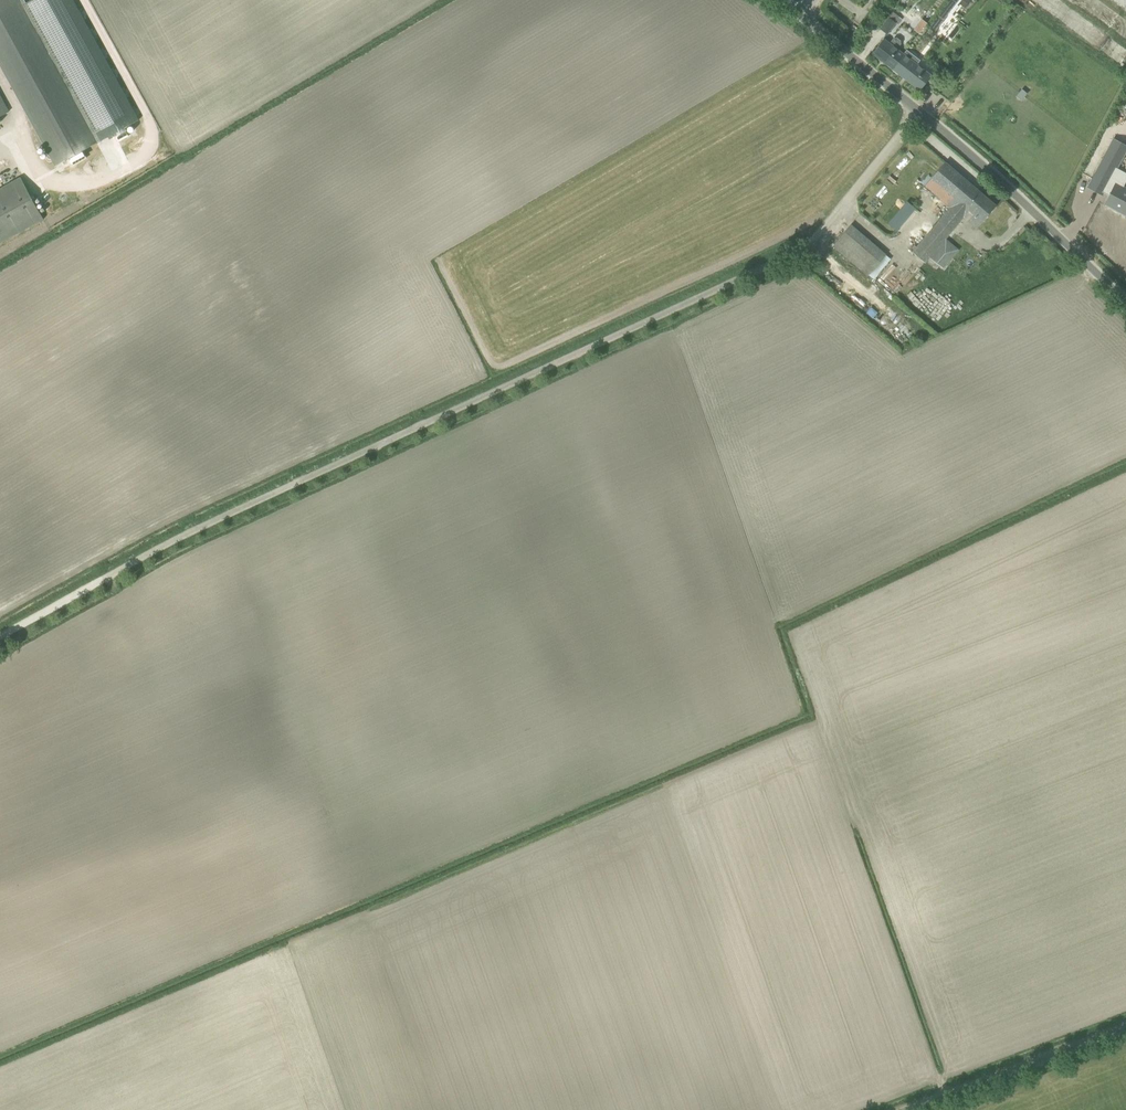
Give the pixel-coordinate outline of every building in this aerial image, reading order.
[(55,166),(97,144),(21,5),(18,0),(0,0),(0,66),(55,166)] [(97,144),(108,138),(111,144),(130,134),(127,127),(138,122),(71,0),(31,0),(21,5),(97,144)] [(958,0),(949,0),(929,26),(935,31),(958,0)] [(919,32),(926,23),(916,14),(909,23),(919,32)] [(880,29),(881,29),(887,34),(896,23),(889,17),(880,29)] [(872,53),(893,69),(904,54),(898,49),(902,44),(901,40),(897,37),(894,38),(890,43),(884,38),(872,53)] [(893,69),(920,90),(932,75),(904,54),(893,69)] [(1103,202),(1125,214),(1125,194),(1119,190),(1123,183),(1110,176),(1125,146),(1125,145),(1111,137),(1086,185),(1101,193),(1102,191),(1107,194),(1103,202)] [(912,252),(925,263),(952,231),(963,217),(976,229),(982,222),(996,205),(945,161),(925,185),(950,207),(917,247),(915,245),(912,248),(914,250),(912,252)] [(0,188),(0,243),(43,220),(20,178),(0,188)] [(885,255),(860,234),(850,225),(833,245),(868,275),(885,255)]
